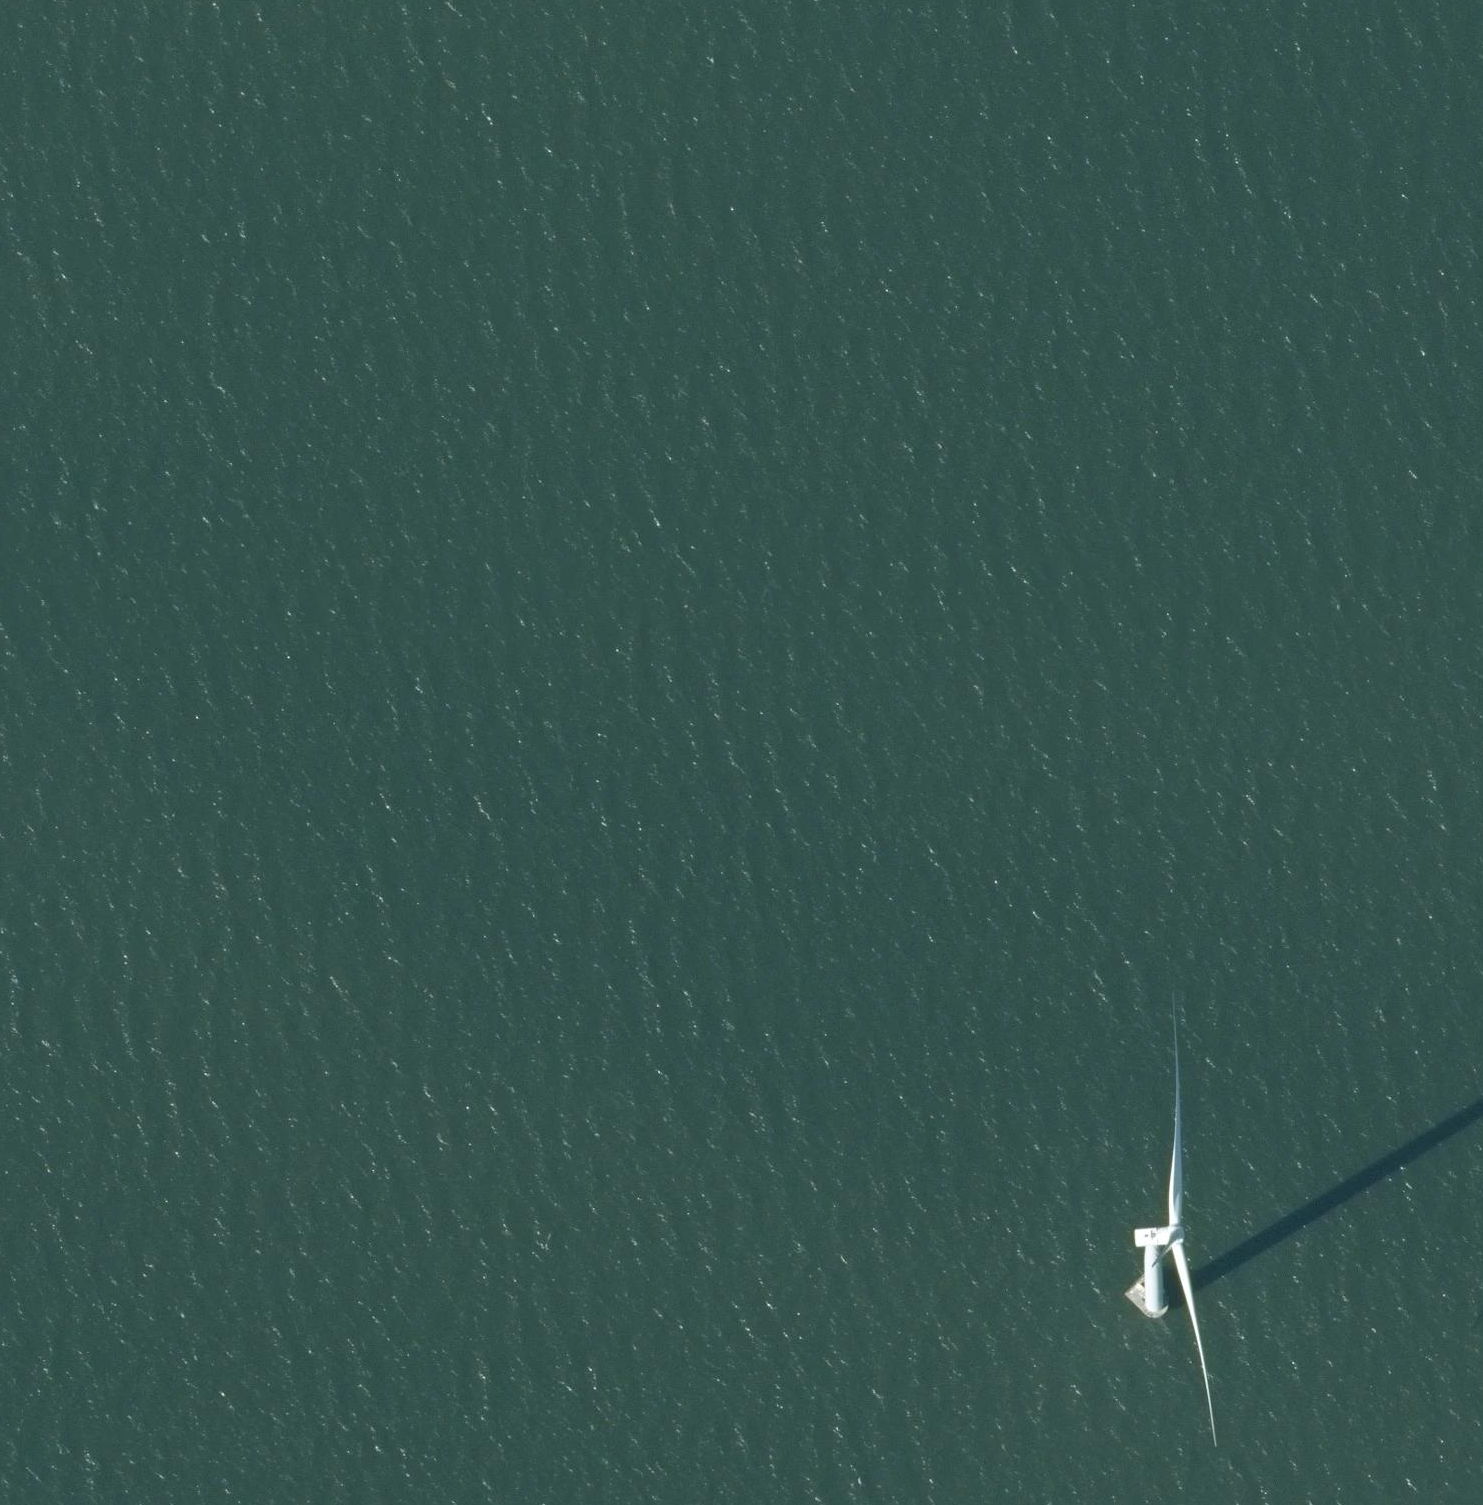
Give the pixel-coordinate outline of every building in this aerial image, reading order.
[(1145,1303),(1144,1306),(1144,1309),(1145,1311),(1147,1313),(1148,1315),(1152,1316),(1155,1316),(1158,1315),(1159,1313),(1161,1311),(1162,1308),(1162,1306),(1161,1303),(1159,1301),(1156,1299),(1154,1298),(1151,1298),(1149,1299),(1147,1301),(1145,1303)]
